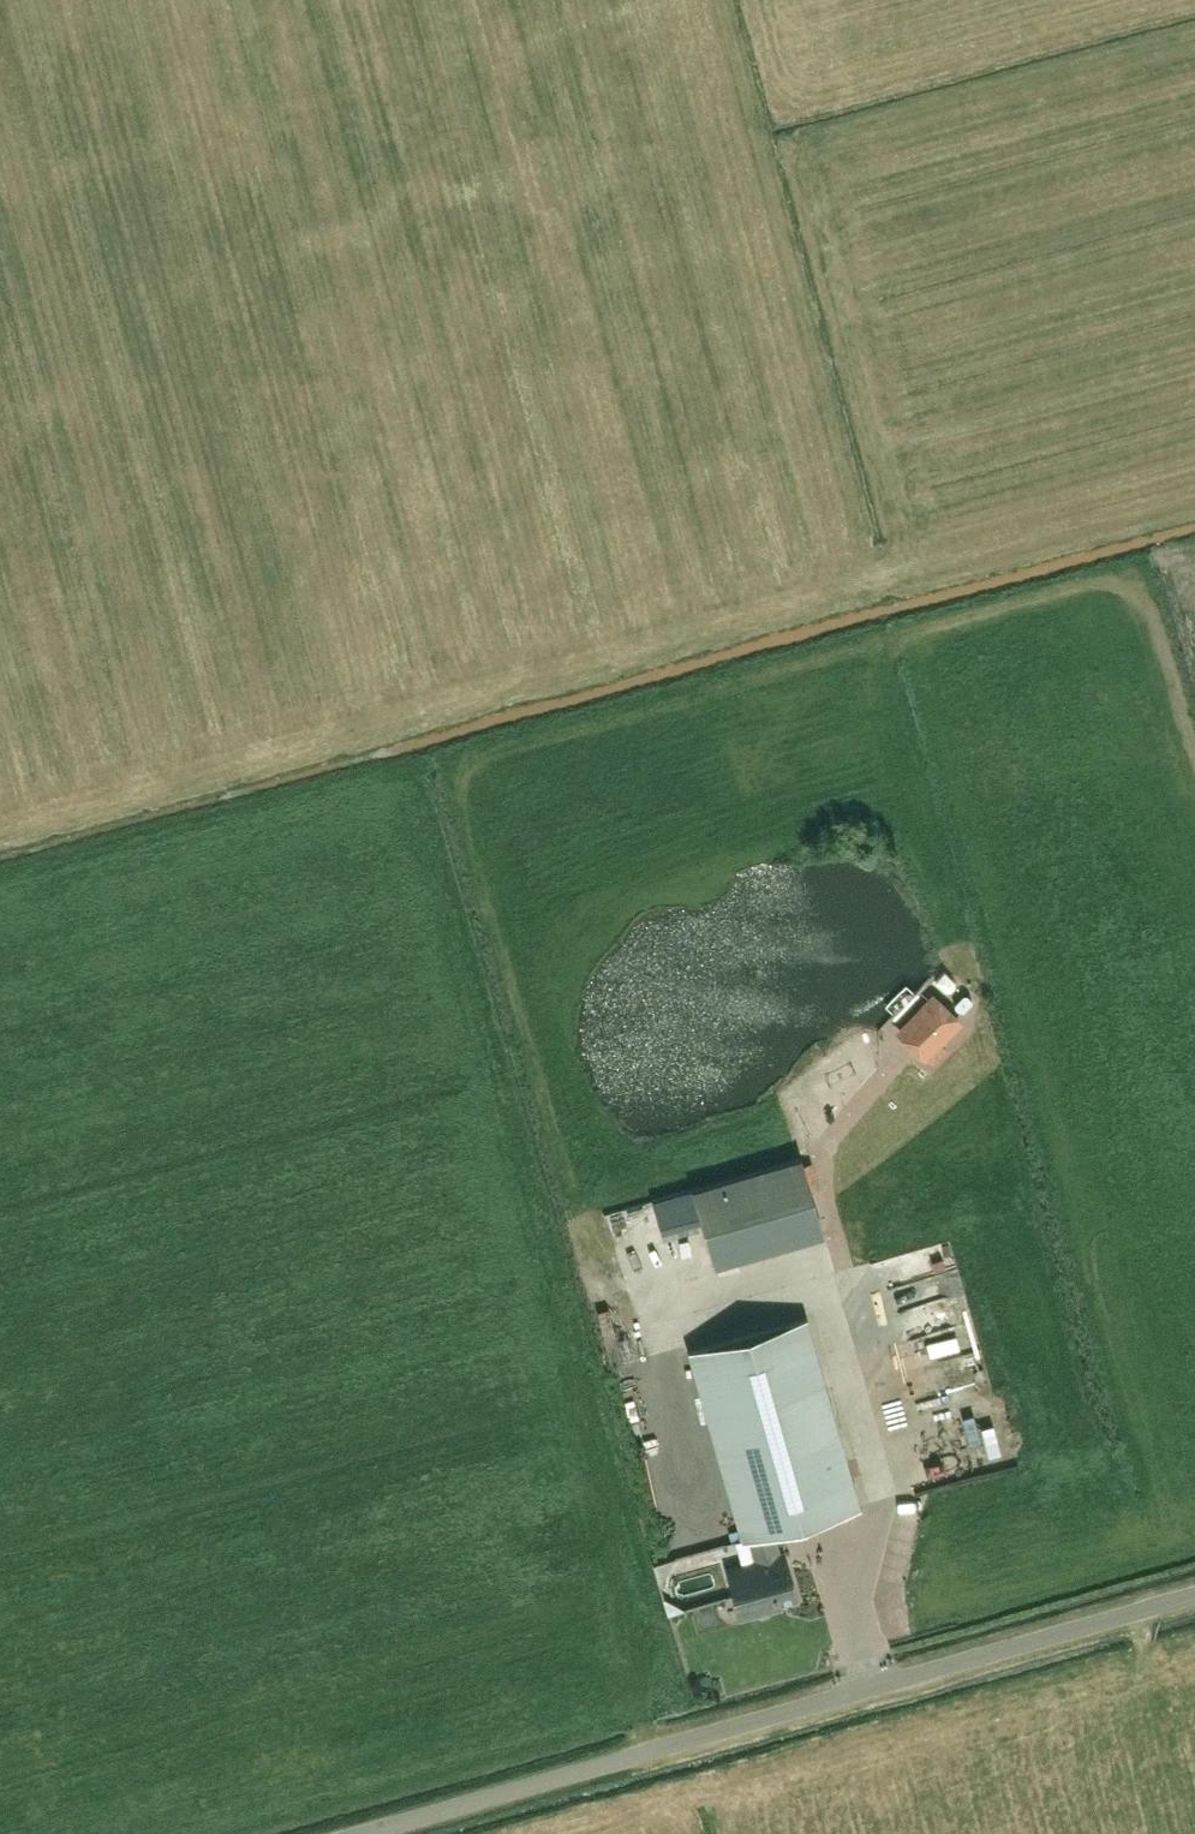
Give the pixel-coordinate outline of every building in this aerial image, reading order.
[(838,713),(836,700),(812,705),(814,717),(838,713)] [(955,1002),(955,1006),(960,1011),(964,1011),(972,1003),(972,999),(967,994),(963,993),(955,1002)] [(932,996),(899,1030),(932,1062),(945,1048),(938,1042),(958,1022),(932,996)] [(803,1165),(800,1157),(693,1189),(715,1265),(823,1233),(810,1191),(803,1165)] [(663,1281),(678,1274),(671,1256),(655,1263),(663,1281)] [(960,1298),(929,1309),(938,1334),(968,1324),(960,1298)] [(608,1308),(596,1311),(611,1368),(622,1365),(608,1308)] [(795,1595),(787,1565),(782,1566),(772,1530),(860,1505),(807,1317),(689,1351),(742,1538),(749,1536),(756,1560),(727,1568),(740,1616),(754,1613),(755,1615),(760,1615),(764,1615),(768,1613),(772,1610),(771,1608),(780,1605),(778,1600),(795,1595)] [(975,1332),(940,1339),(946,1362),(980,1354),(975,1332)] [(924,1335),(893,1342),(896,1355),(927,1348),(924,1335)] [(966,1384),(951,1387),(953,1402),(968,1400),(966,1384)] [(668,1514),(655,1518),(664,1550),(677,1546),(668,1514)] [(673,1557),(653,1563),(659,1584),(673,1557)] [(684,1609),(664,1597),(668,1612),(684,1609)]
